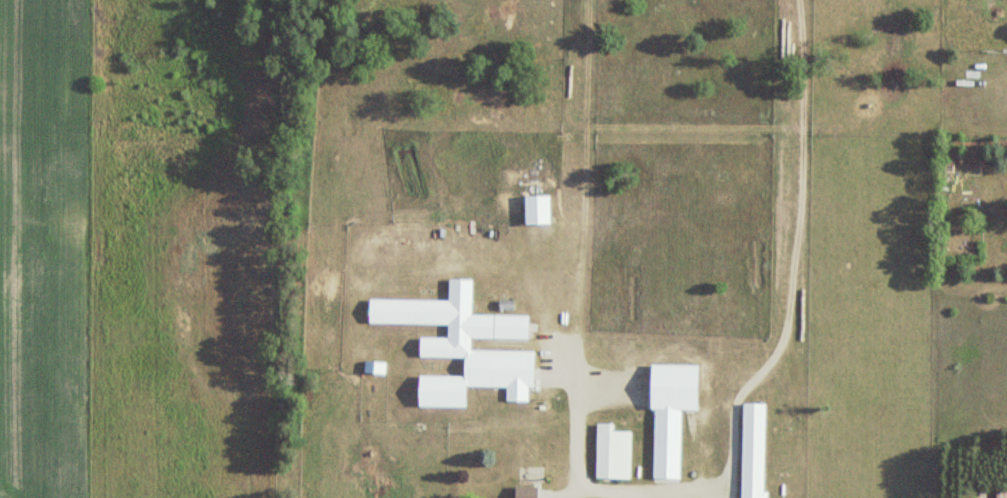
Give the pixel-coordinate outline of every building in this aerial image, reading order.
[(446,324),(446,339),(418,338),(418,357),(463,357),(462,377),(417,377),(417,406),(463,407),(464,386),(505,387),(505,401),(530,402),(531,352),(468,351),(469,338),(527,339),(527,316),(469,315),(470,280),(447,279),(447,301),(367,300),(366,323),(446,324)] [(679,410),(696,410),(697,366),(647,365),(646,409),(653,409),(652,479),(678,479),(679,410)] [(764,403),(740,403),(739,497),(763,497),(764,403)] [(629,431),(612,431),(612,423),(594,423),(594,479),(629,479),(629,431)]
